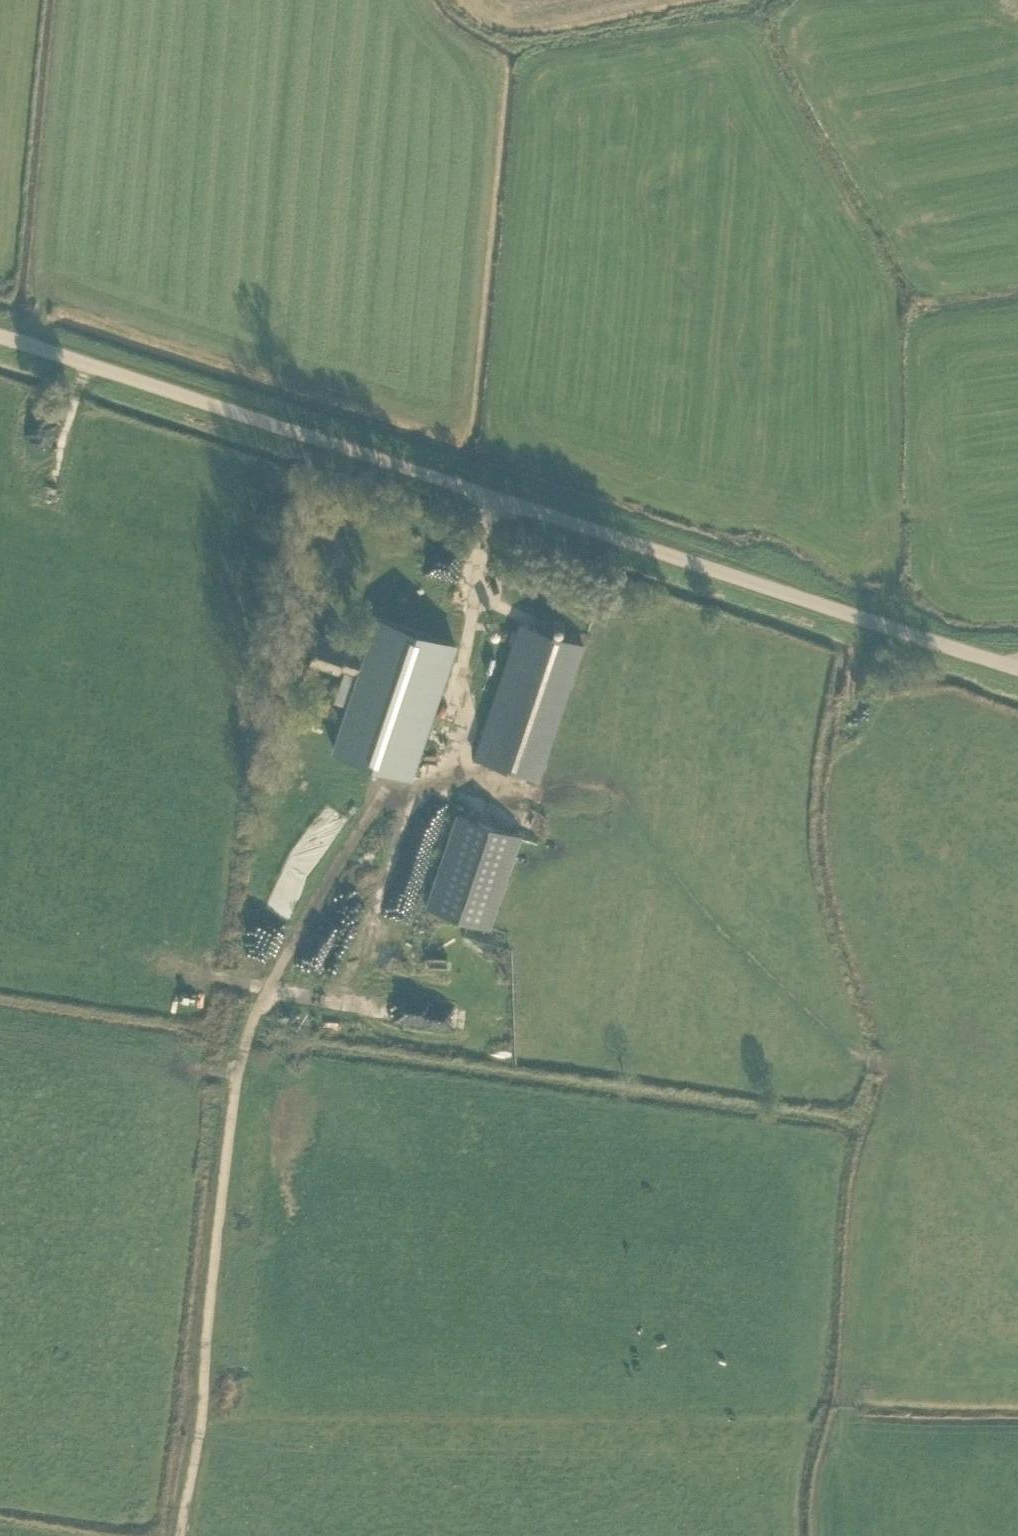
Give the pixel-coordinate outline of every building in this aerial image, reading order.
[(410,776),(455,642),(379,617),(334,750),(410,776)] [(521,621),(475,756),(539,778),(585,643),(521,621)] [(427,904),(491,926),(522,834),(458,813),(427,904)]
